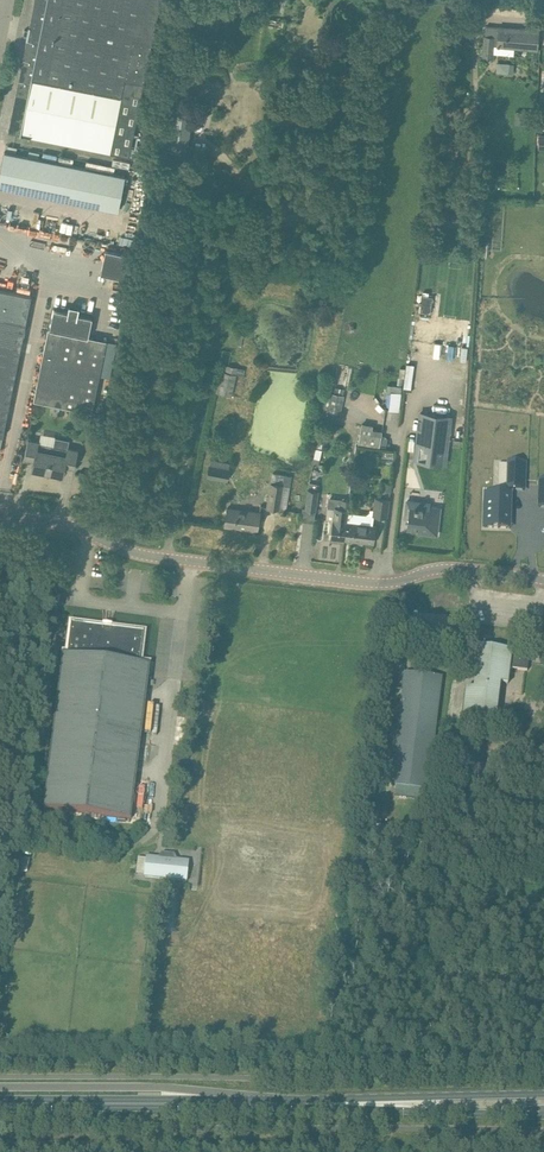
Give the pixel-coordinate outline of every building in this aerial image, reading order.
[(29,27),(29,26),(28,30),(24,29),(23,35),(27,36),(26,39),(27,40),(15,97),(27,99),(20,134),(31,137),(129,155),(147,66),(160,0),(35,0),(29,27)] [(234,8),(244,10),(245,0),(235,0),(234,8)] [(272,2),(259,0),(257,0),(255,11),(270,14),(272,2)] [(184,25),(206,28),(218,30),(221,8),(207,6),(207,9),(186,7),(184,25)] [(273,18),(272,20),(271,27),(271,30),(284,32),(286,21),(273,18)] [(481,48),(481,53),(483,55),(483,56),(492,57),(492,52),(513,53),(514,47),(525,48),(537,49),(539,31),(527,30),(499,27),(486,26),(485,36),(484,47),(481,48)] [(174,107),(167,150),(187,152),(193,110),(174,107)] [(529,123),(529,110),(517,111),(518,123),(529,123)] [(4,152),(0,173),(0,187),(118,211),(125,176),(4,152)] [(457,222),(459,210),(434,206),(432,218),(457,222)] [(111,249),(106,272),(129,278),(135,255),(111,249)] [(14,274),(13,285),(26,287),(28,276),(14,274)] [(31,295),(0,289),(0,449),(31,295)] [(422,303),(421,312),(431,313),(433,297),(428,296),(429,292),(423,291),(421,303),(422,303)] [(91,412),(106,340),(88,336),(92,317),(78,314),(79,311),(68,308),(67,312),(53,309),(49,328),(48,328),(33,400),(91,412)] [(406,369),(403,388),(411,389),(414,365),(406,364),(406,369)] [(232,395),(238,368),(227,366),(225,372),(224,371),(219,392),(232,395)] [(387,385),(387,393),(390,393),(401,394),(402,386),(387,384),(387,385)] [(344,389),(332,387),(326,416),(339,419),(344,395),(343,395),(344,389)] [(390,393),(389,410),(399,411),(401,394),(390,393)] [(451,416),(421,412),(414,460),(445,464),(451,416)] [(101,416),(89,414),(88,421),(99,423),(101,416)] [(358,443),(379,446),(381,435),(371,433),(372,428),(361,426),(358,443)] [(53,445),(28,440),(24,457),(34,459),(32,469),(48,472),(52,452),(53,445)] [(63,475),(65,466),(75,468),(78,450),(53,445),(52,452),(48,472),(63,475)] [(322,450),(316,448),(314,458),(312,464),(318,465),(320,459),(322,450)] [(207,476),(228,480),(230,469),(229,469),(230,463),(218,461),(211,460),(207,476)] [(487,502),(486,528),(494,528),(494,527),(499,527),(499,525),(507,525),(509,494),(509,493),(509,491),(510,491),(524,491),(525,465),(509,464),(509,466),(498,465),(497,493),(497,502),(487,502)] [(91,473),(80,471),(78,478),(90,480),(91,473)] [(285,509),(289,485),(291,475),(272,472),(270,483),(267,507),(285,509)] [(315,509),(318,490),(317,490),(317,483),(308,482),(307,494),(305,508),(315,509)] [(387,517),(389,498),(375,496),(373,515),(387,517)] [(341,539),(344,539),(346,522),(349,502),(342,501),(341,508),(335,507),(335,508),(327,507),(326,519),(330,520),(328,533),(331,533),(330,540),(341,541),(341,539)] [(406,506),(405,518),(408,518),(407,528),(423,530),(423,533),(437,534),(440,507),(430,505),(410,503),(410,507),(406,506)] [(224,526),(257,531),(260,512),(227,507),(224,526)] [(376,525),(346,522),(344,539),(374,543),(375,531),(376,525)] [(131,819),(149,676),(151,664),(140,663),(144,632),(72,623),(68,654),(62,653),(43,808),(131,819)] [(530,653),(523,653),(512,651),(479,647),(475,680),(478,680),(476,690),(467,689),(463,721),(495,725),(500,683),(508,684),(510,669),(521,670),(527,671),(530,653)] [(442,678),(437,677),(410,674),(409,683),(404,682),(392,785),(396,786),(395,796),(424,799),(425,789),(429,790),(442,678)] [(187,881),(189,861),(177,860),(175,854),(162,853),(158,858),(146,856),(144,877),(187,881)]
